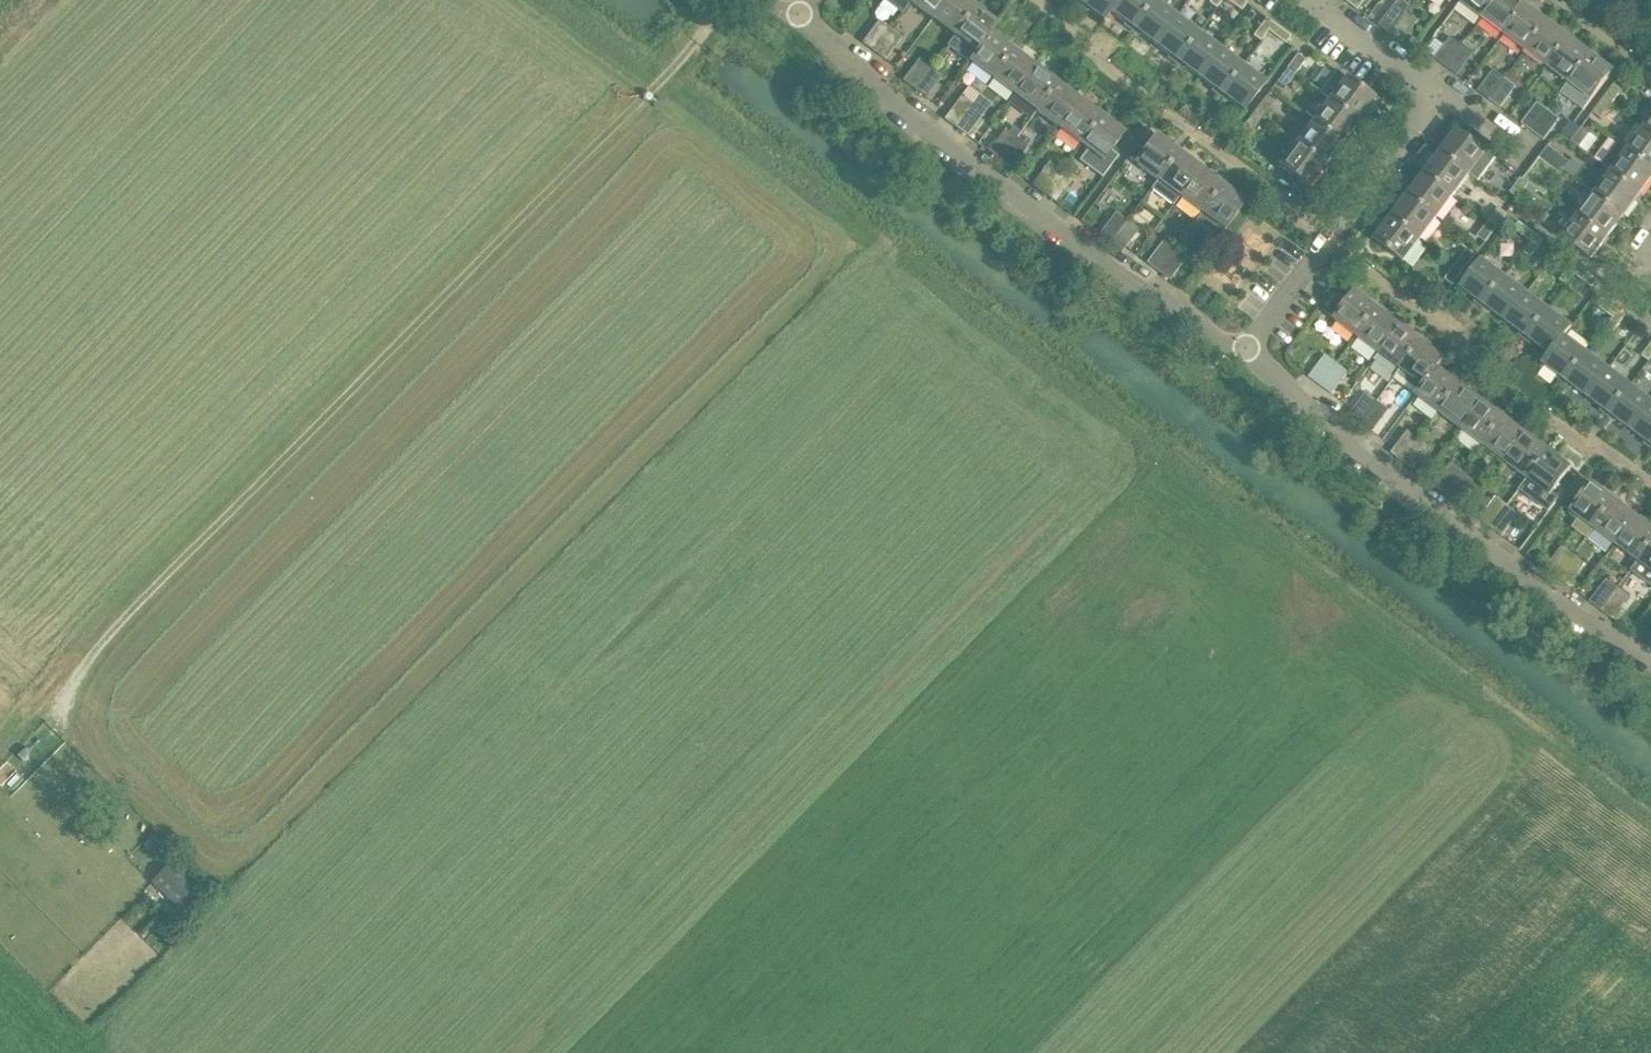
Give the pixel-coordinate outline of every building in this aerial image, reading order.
[(913,0),(887,0),(904,13),(913,0)] [(948,0),(913,0),(904,13),(911,3),(933,19),(948,0)] [(977,7),(967,0),(948,0),(933,19),(956,36),(977,7)] [(1081,4),(1104,21),(1110,12),(1119,0),(1084,0),(1081,4)] [(1154,0),(1119,0),(1110,12),(1133,28),(1154,0)] [(1155,45),(1176,17),(1154,0),(1133,28),(1155,45)] [(1209,2),(1216,8),(1222,0),(1210,0),(1209,2)] [(1241,11),(1247,3),(1242,0),(1227,0),(1241,11)] [(1346,1),(1358,10),(1365,0),(1346,0),(1346,1)] [(1379,26),(1389,34),(1405,12),(1411,6),(1403,0),(1400,0),(1396,5),(1394,4),(1379,26)] [(1495,0),(1460,0),(1459,1),(1482,18),(1495,0)] [(1525,5),(1519,0),(1495,0),(1482,18),(1503,34),(1525,5)] [(1525,50),(1546,21),(1525,5),(1503,34),(1525,50)] [(956,36),(949,45),(970,61),(991,33),(999,23),(977,7),(956,36)] [(1405,12),(1389,34),(1401,42),(1417,21),(1405,12)] [(1176,17),(1155,45),(1177,62),(1198,33),(1176,17)] [(1268,31),(1274,23),(1266,18),(1253,35),(1261,41),(1268,31)] [(874,52),(891,29),(880,21),(863,44),(874,52)] [(1546,66),(1568,37),(1546,21),(1525,50),(1546,66)] [(1274,23),(1268,31),(1286,43),(1291,36),(1274,23)] [(891,29),(874,52),(886,61),(903,38),(891,29)] [(994,79),(1015,50),(991,33),(970,61),(994,79)] [(1199,78),(1220,50),(1198,33),(1177,62),(1199,78)] [(1568,82),(1590,53),(1568,37),(1546,66),(1568,82)] [(1445,67),(1461,46),(1450,38),(1435,59),(1445,67)] [(1445,67),(1457,75),(1472,54),(1461,46),(1445,67)] [(1016,95),(1037,67),(1015,50),(994,79),(1016,95)] [(1220,50),(1199,78),(1221,94),(1242,66),(1220,50)] [(1584,110),(1592,100),(1613,71),(1590,53),(1568,82),(1569,83),(1561,93),(1584,110)] [(1295,74),(1305,60),(1296,54),(1286,68),(1295,74)] [(915,90),(932,67),(920,58),(903,81),(915,90)] [(1242,66),(1221,94),(1244,111),(1265,83),(1242,66)] [(932,67),(915,90),(927,98),(944,76),(932,67)] [(1038,112),(1059,84),(1037,67),(1016,95),(1038,112)] [(1283,89),(1295,74),(1286,68),(1275,83),(1283,89)] [(1488,99),(1504,78),(1493,70),(1478,91),(1488,99)] [(1336,71),(1320,93),(1329,99),(1358,121),(1374,99),(1336,71)] [(1521,79),(1511,72),(1506,79),(1504,78),(1488,99),(1500,108),(1516,87),(1521,79)] [(1060,129),(1081,100),(1059,84),(1038,112),(1060,129)] [(1605,98),(1613,104),(1623,91),(1615,85),(1605,98)] [(957,128),(974,106),(962,97),(945,119),(957,128)] [(1254,111),(1262,117),(1273,103),(1264,97),(1254,111)] [(1601,119),(1613,104),(1605,98),(1593,113),(1601,119)] [(1329,99),(1313,120),(1342,142),(1358,121),(1329,99)] [(1082,145),(1103,117),(1081,100),(1060,129),(1082,145)] [(1532,132),(1548,110),(1537,102),(1521,124),(1532,132)] [(974,106),(957,128),(968,136),(985,114),(974,106)] [(1548,110),(1532,132),(1544,140),(1559,119),(1548,110)] [(1251,132),(1262,117),(1254,111),(1243,126),(1251,132)] [(1103,117),(1082,145),(1092,153),(1086,161),(1087,166),(1102,177),(1101,178),(1102,179),(1119,156),(1112,151),(1124,133),(1103,117)] [(1313,120),(1296,142),(1326,164),(1342,142),(1313,120)] [(1579,148),(1590,133),(1583,128),(1571,142),(1579,148)] [(1628,150),(1650,166),(1650,133),(1644,128),(1628,150)] [(1001,161),(1017,139),(1005,130),(988,152),(1001,161)] [(1458,131),(1442,153),(1470,174),(1470,175),(1479,182),(1501,151),(1473,130),(1467,137),(1458,131)] [(1156,135),(1134,164),(1157,181),(1158,181),(1179,152),(1156,135)] [(1017,139),(1001,161),(1013,170),(1029,148),(1017,139)] [(1296,142),(1279,166),(1308,188),(1326,164),(1296,142)] [(1641,194),(1650,181),(1650,166),(1628,150),(1620,143),(1603,166),(1611,172),(1612,172),(1641,194)] [(1561,174),(1564,170),(1569,163),(1548,147),(1540,157),(1561,174)] [(1157,181),(1151,189),(1173,205),(1179,197),(1180,198),(1201,169),(1179,152),(1158,181),(1157,181)] [(1470,175),(1470,174),(1442,153),(1425,175),(1454,196),(1470,175)] [(1553,185),(1561,174),(1540,157),(1532,169),(1553,185)] [(1045,194),(1061,172),(1049,163),(1033,185),(1045,194)] [(1201,169),(1180,198),(1202,214),(1223,185),(1201,169)] [(1544,196),(1553,185),(1532,169),(1523,180),(1529,185),(1544,196)] [(1061,172),(1045,194),(1056,202),(1072,180),(1061,172)] [(1596,193),(1625,215),(1641,194),(1612,172),(1611,172),(1596,193)] [(1438,218),(1454,196),(1425,175),(1409,197),(1438,218)] [(1529,185),(1523,180),(1520,178),(1510,193),(1518,199),(1529,185)] [(1202,214),(1195,224),(1217,240),(1246,202),(1223,185),(1202,214)] [(1609,237),(1625,215),(1596,193),(1580,215),(1609,237)] [(1421,240),(1438,218),(1409,197),(1392,218),(1421,240)] [(1496,228),(1507,214),(1498,208),(1488,222),(1496,228)] [(1111,244),(1128,221),(1116,212),(1099,235),(1111,244)] [(1562,238),(1592,260),(1609,237),(1580,215),(1562,238)] [(1404,263),(1421,240),(1392,218),(1376,241),(1404,263)] [(1128,221),(1111,244),(1122,252),(1139,229),(1128,221)] [(1485,243),(1496,228),(1488,222),(1477,237),(1485,243)] [(1532,242),(1537,235),(1519,222),(1514,229),(1532,242)] [(1537,235),(1532,242),(1524,253),(1531,258),(1544,240),(1537,235)] [(1159,272),(1176,249),(1164,240),(1147,263),(1159,272)] [(1176,249),(1159,272),(1171,280),(1187,258),(1176,249)] [(1456,265),(1464,271),(1475,257),(1466,251),(1456,265)] [(1484,306),(1505,277),(1483,260),(1461,289),(1484,306)] [(1576,275),(1581,268),(1573,263),(1561,280),(1568,286),(1576,275)] [(1453,286),(1464,271),(1456,265),(1445,280),(1453,286)] [(1581,268),(1576,275),(1593,288),(1598,281),(1581,268)] [(1505,277),(1484,306),(1506,323),(1527,293),(1505,277)] [(1330,309),(1327,313),(1332,316),(1336,319),(1335,320),(1357,337),(1378,308),(1369,302),(1356,292),(1355,293),(1348,302),(1339,296),(1330,309)] [(1528,339),(1550,310),(1527,293),(1506,323),(1528,339)] [(1613,318),(1618,311),(1600,298),(1595,305),(1613,318)] [(1378,308),(1357,337),(1380,353),(1400,325),(1378,308)] [(1550,310),(1528,339),(1550,356),(1564,337),(1572,326),(1550,310)] [(1618,311),(1613,318),(1605,329),(1612,334),(1625,316),(1618,311)] [(1380,353),(1376,358),(1398,375),(1423,342),(1410,332),(1400,325),(1380,353)] [(1565,381),(1586,353),(1564,337),(1550,356),(1543,365),(1565,381)] [(1423,342),(1398,375),(1409,383),(1409,392),(1417,398),(1418,396),(1421,392),(1425,387),(1438,369),(1445,359),(1423,342)] [(1642,356),(1648,362),(1650,358),(1650,344),(1642,356)] [(1587,398),(1609,370),(1586,353),(1565,381),(1587,398)] [(1321,386),(1337,363),(1327,355),(1310,378),(1321,386)] [(1337,363),(1321,386),(1333,395),(1350,372),(1337,363)] [(1418,396),(1417,398),(1438,414),(1460,385),(1438,369),(1425,387),(1421,392),(1418,396)] [(1609,370),(1587,398),(1610,415),(1631,386),(1609,370)] [(1460,385),(1438,414),(1459,430),(1481,400),(1460,385)] [(1650,405),(1650,402),(1631,386),(1610,415),(1631,431),(1650,405)] [(1362,424),(1379,401),(1367,393),(1350,415),(1362,424)] [(1481,400),(1459,430),(1482,447),(1504,417),(1481,400)] [(1379,401),(1362,424),(1374,432),(1390,410),(1379,401)] [(1631,431),(1650,446),(1650,405),(1631,431)] [(1504,417),(1482,447),(1505,463),(1526,434),(1504,417)] [(1403,462),(1420,440),(1409,431),(1392,454),(1403,462)] [(1526,434),(1505,463),(1526,479),(1548,450),(1526,434)] [(1420,440),(1403,462),(1415,471),(1432,448),(1420,440)] [(1526,479),(1518,490),(1549,513),(1566,490),(1559,484),(1568,473),(1572,468),(1548,450),(1526,479)] [(1446,495),(1463,472),(1452,464),(1436,487),(1446,495)] [(1446,495),(1459,504),(1476,482),(1463,472),(1446,495)] [(1583,481),(1570,498),(1578,504),(1572,512),(1580,518),(1573,527),(1588,539),(1595,529),(1594,529),(1616,501),(1593,484),(1590,487),(1583,481)] [(1490,528),(1507,506),(1496,498),(1480,520),(1490,528)] [(1616,501),(1594,529),(1595,529),(1616,545),(1638,517),(1616,501)] [(1507,506),(1490,528),(1503,537),(1519,515),(1507,506)] [(1616,545),(1630,556),(1639,562),(1650,546),(1650,527),(1638,517),(1616,545)] [(1632,571),(1650,585),(1650,546),(1639,562),(1636,566),(1632,571)] [(1557,577),(1574,555),(1563,547),(1546,569),(1557,577)] [(1574,555),(1557,577),(1570,587),(1586,564),(1574,555)] [(1602,611),(1619,589),(1607,580),(1591,602),(1602,611)] [(1602,611),(1614,619),(1630,597),(1619,589),(1602,611)] [(154,835),(144,844),(153,853),(162,844),(154,835)] [(179,909),(199,889),(171,862),(151,882),(179,909)]
